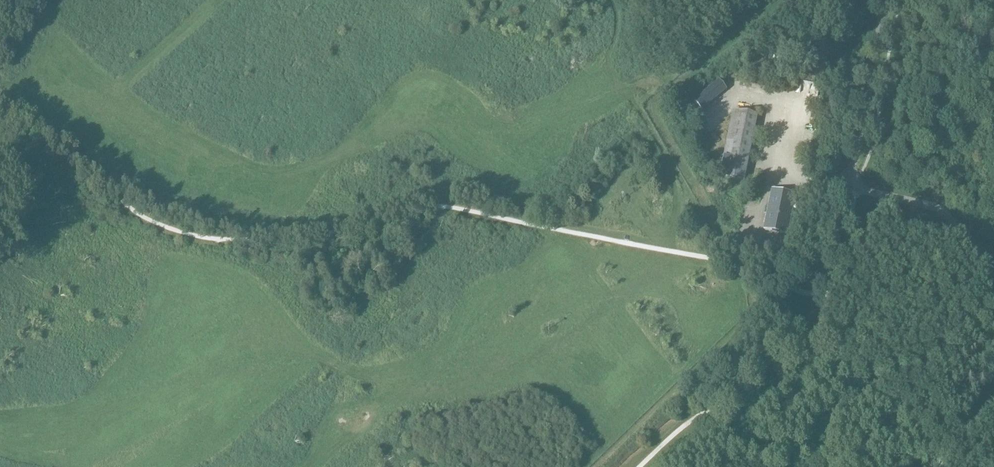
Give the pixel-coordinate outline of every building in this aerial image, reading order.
[(735,177),(744,179),(757,117),(733,112),(720,174),(735,177)] [(800,206),(801,199),(795,198),(796,195),(771,190),(768,205),(765,205),(764,213),(767,214),(763,229),(788,234),(788,232),(793,205),(800,206)]
